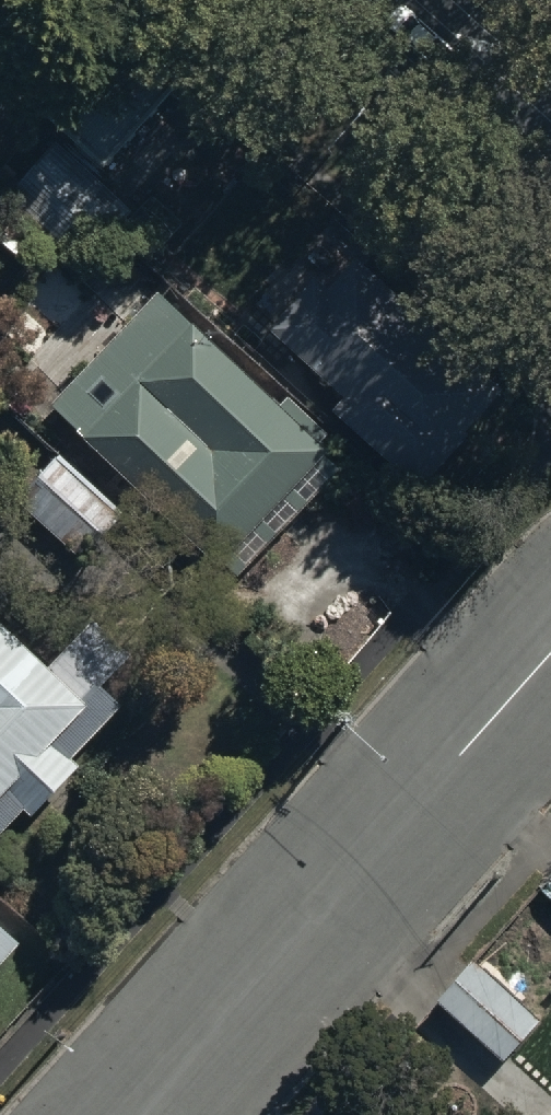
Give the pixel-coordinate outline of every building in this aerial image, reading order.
[(41,130),(99,183),(179,95),(121,42),(41,130)] [(0,209),(0,237),(75,299),(130,232),(42,159),(0,209)] [(489,384),(351,258),(277,338),(347,401),(332,418),(400,480),(489,384)] [(274,416),(159,305),(49,418),(217,581),(224,574),(234,584),(340,475),(316,453),(323,445),(283,406),(274,416)] [(128,516),(61,456),(16,507),(82,567),(128,516)] [(24,821),(30,826),(77,776),(71,770),(124,714),(103,695),(138,657),(98,620),(47,674),(0,630),(0,846),(24,821)] [(20,955),(0,937),(0,977),(20,955)] [(429,1015),(493,1072),(529,1032),(465,974),(429,1015)]
